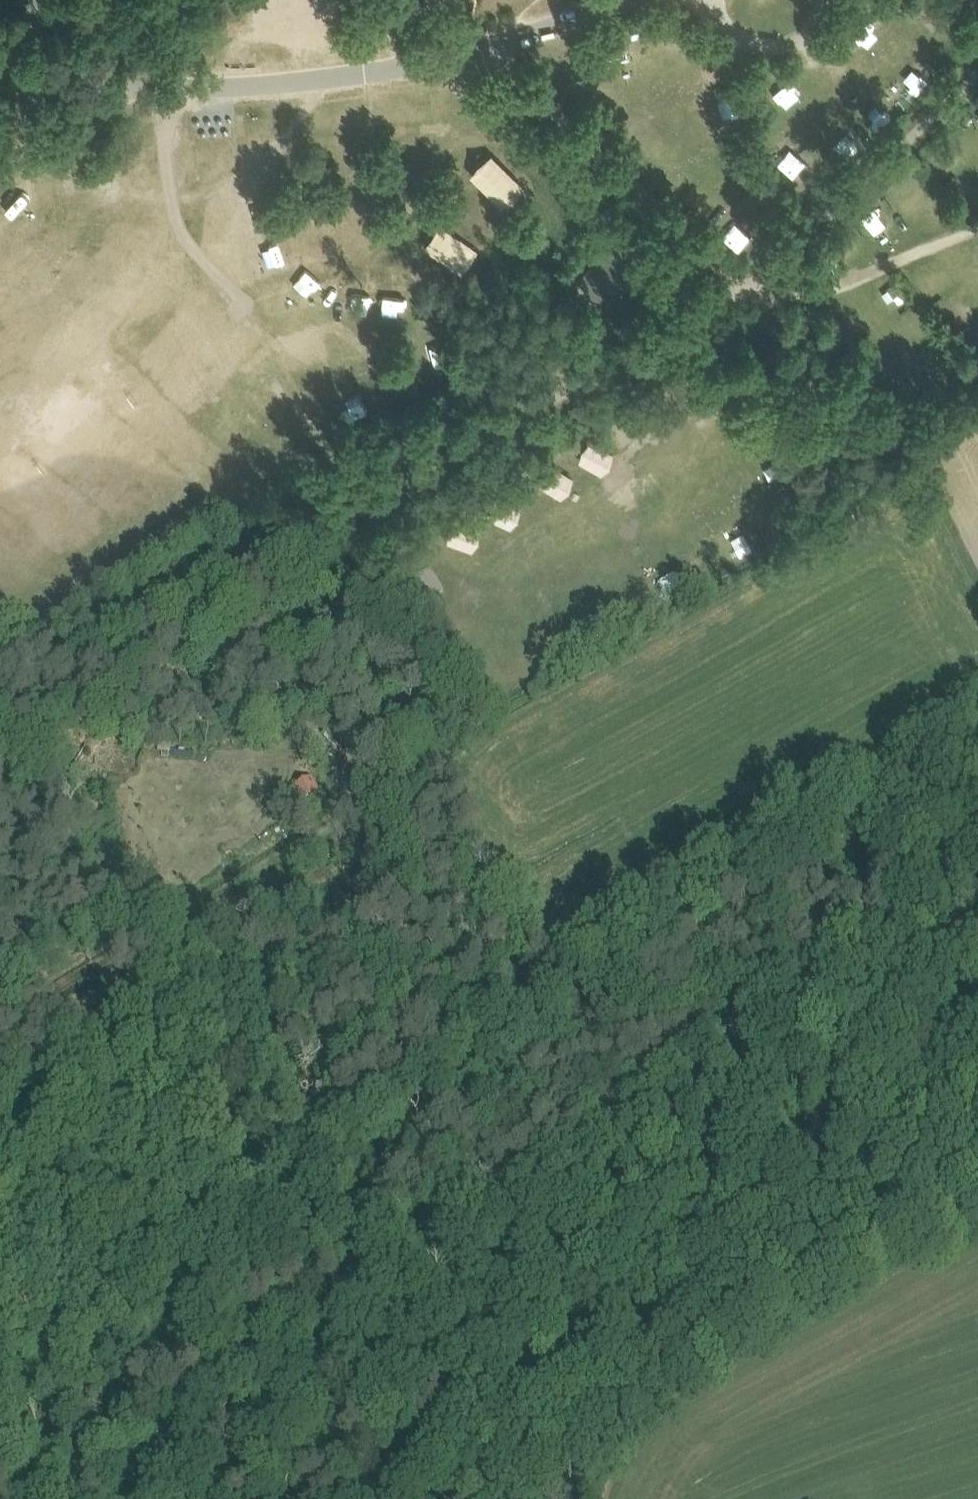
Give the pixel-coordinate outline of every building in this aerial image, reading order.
[(470,171),(505,209),(528,188),(493,150),(470,171)] [(861,224),(874,244),(894,231),(882,211),(861,224)] [(466,271),(481,247),(441,222),(425,246),(466,271)] [(622,241),(580,280),(619,322),(661,283),(622,241)] [(618,449),(643,436),(628,408),(603,422),(618,449)] [(584,468),(608,455),(594,430),(570,444),(584,468)] [(552,486),(577,475),(566,451),(541,462),(552,486)] [(512,483),(523,504),(546,492),(535,471),(512,483)] [(492,522),(515,510),(506,492),(482,504),(492,522)] [(452,519),(460,538),(483,528),(475,509),(452,519)] [(303,801),(318,792),(310,777),(295,785),(303,801)]
